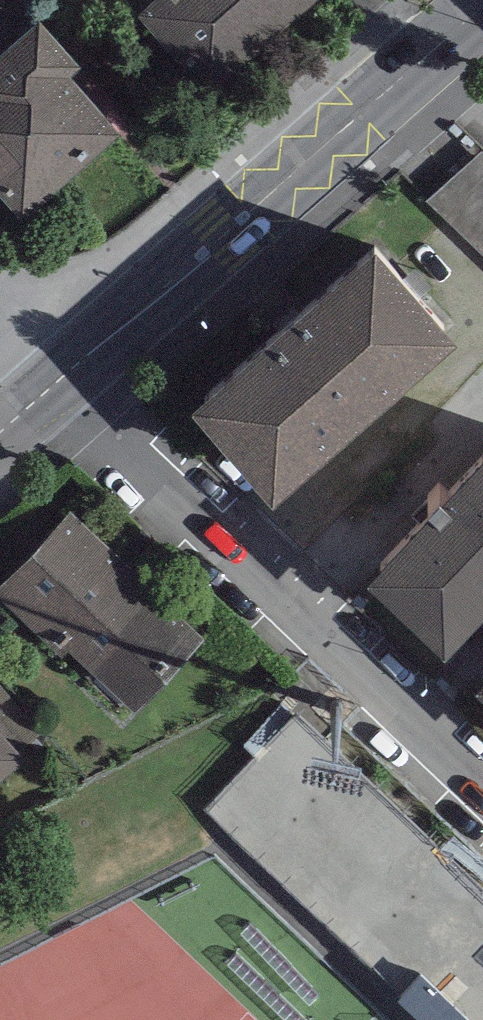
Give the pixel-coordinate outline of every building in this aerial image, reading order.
[(136,1),(205,80),(297,0),(137,0),(136,1)] [(40,4),(0,38),(0,180),(18,201),(119,116),(74,63),(83,55),(40,4)] [(430,211),(482,260),(482,158),(481,156),(430,211)] [(457,315),(375,224),(191,387),(273,478),(457,315)] [(365,554),(444,629),(482,589),(482,432),(365,554)] [(66,499),(0,573),(0,588),(134,706),(207,624),(66,499)] [(27,746),(0,716),(0,770),(27,746)] [(421,1019),(482,1019),(482,896),(295,716),(204,811),(421,1019)]
